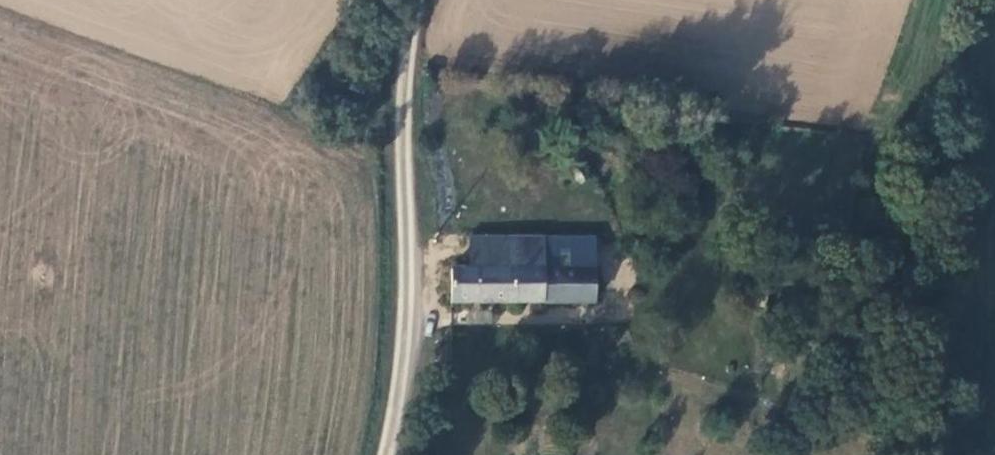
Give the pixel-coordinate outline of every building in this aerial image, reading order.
[(475,270),(457,270),(455,303),(593,307),(598,307),(598,271),(547,271),(548,238),(475,238),(475,270)] [(598,271),(598,239),(548,238),(547,271),(598,271)]
